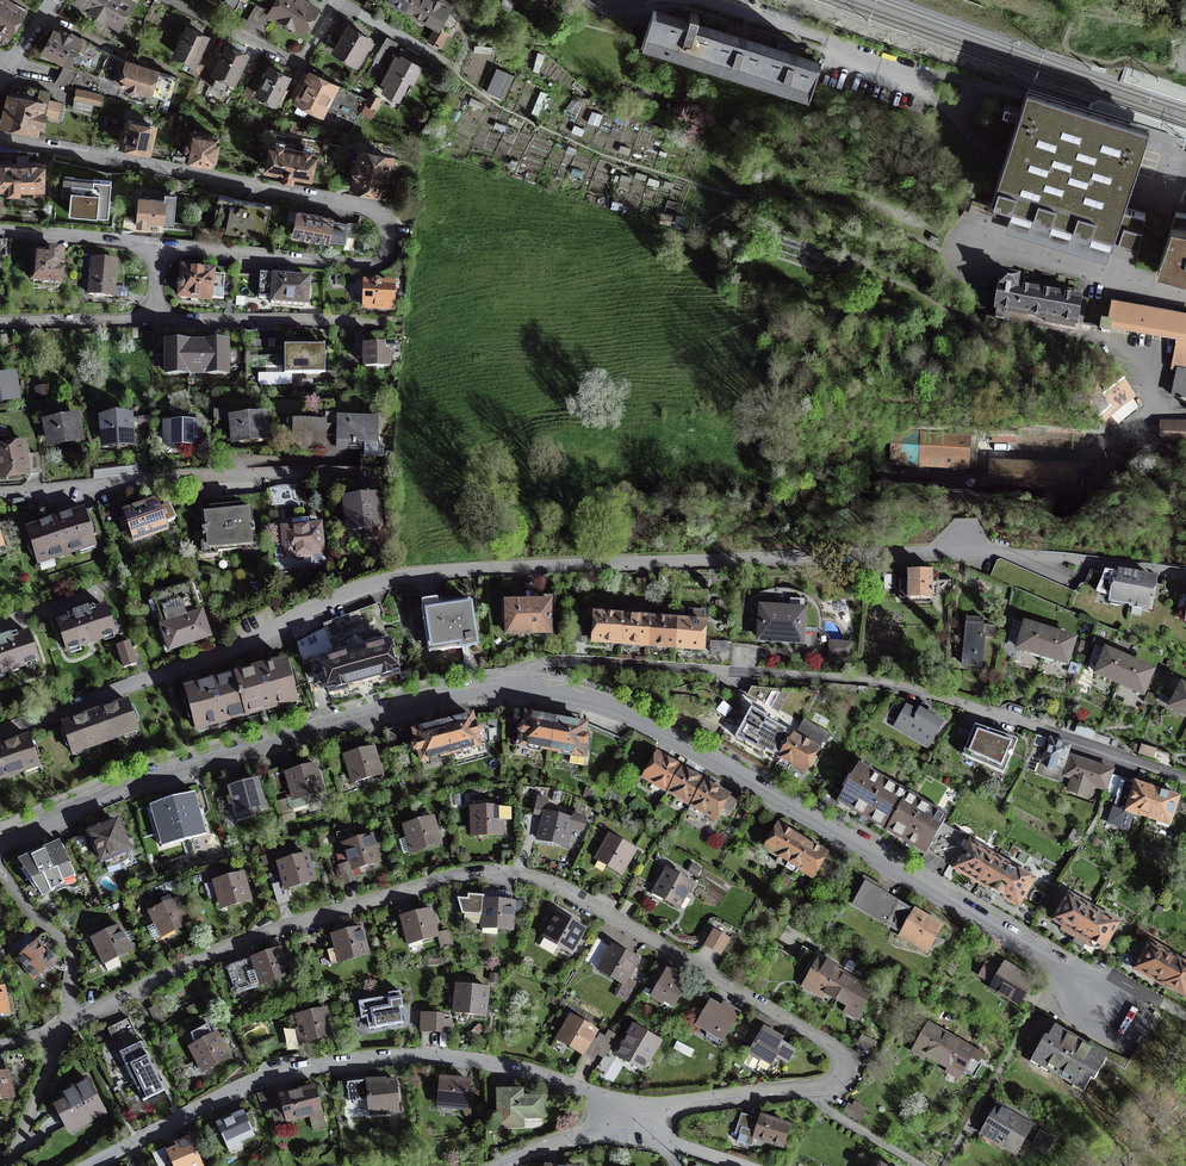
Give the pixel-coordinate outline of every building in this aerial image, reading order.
[(5,0),(0,0),(0,41),(2,43),(22,11),(9,3),(5,0)] [(98,12),(105,0),(77,0),(98,12)] [(98,12),(118,25),(132,1),(131,0),(105,0),(98,12)] [(227,1),(225,4),(236,10),(242,0),(226,0),(227,1)] [(275,5),(271,11),(257,3),(247,20),(264,30),(273,13),(302,31),(316,7),(305,0),(266,0),(275,5)] [(422,0),(391,0),(408,9),(406,13),(413,17),(415,13),(422,0)] [(415,13),(438,26),(448,8),(439,3),(434,0),(422,0),(415,13)] [(678,54),(698,60),(708,28),(696,24),(699,15),(691,12),(688,21),(681,19),(653,10),(643,43),(678,54)] [(374,42),(349,27),(352,23),(339,15),(330,30),(343,38),(335,50),(358,64),(369,46),(370,47),(374,42)] [(207,36),(188,27),(175,54),(194,63),(190,71),(200,76),(210,57),(211,56),(206,53),(203,59),(197,56),(207,36)] [(754,77),(764,45),(736,36),(708,28),(698,60),(754,77)] [(62,34),(55,30),(44,51),(67,63),(68,63),(81,38),(71,33),(70,34),(64,31),(63,33),(62,34)] [(439,47),(445,35),(436,30),(429,42),(439,47)] [(120,73),(124,61),(81,38),(68,63),(67,63),(66,65),(79,72),(70,87),(77,89),(103,95),(115,98),(123,74),(120,73)] [(397,44),(387,38),(375,59),(385,64),(397,44)] [(764,45),(754,77),(809,95),(819,62),(792,53),(764,45)] [(246,55),(227,46),(215,72),(211,70),(206,81),(213,85),(213,86),(225,92),(231,80),(233,81),(246,55)] [(401,60),(397,58),(384,81),(389,84),(385,91),(402,100),(420,67),(415,64),(419,55),(407,48),(400,48),(397,54),(403,57),(401,60)] [(200,78),(206,81),(211,70),(216,60),(210,57),(200,78)] [(173,76),(128,61),(123,74),(115,98),(162,111),(173,76)] [(288,77),(270,68),(258,93),(279,104),(284,93),(280,91),(288,77)] [(514,75),(504,71),(494,95),(504,99),(514,75)] [(332,87),(302,72),(288,101),(294,104),(297,98),(300,100),(295,109),(296,111),(304,115),(305,115),(310,105),(320,110),(331,89),(335,91),(326,107),(355,122),(368,100),(334,83),(332,87)] [(43,123),(44,115),(56,118),(60,102),(48,100),(50,92),(17,84),(13,87),(4,123),(35,130),(37,121),(43,123)] [(243,95),(250,98),(254,89),(247,86),(243,95)] [(91,112),(93,102),(101,104),(103,95),(77,89),(72,107),(91,112)] [(1114,239),(1135,246),(1139,247),(1145,215),(1123,208),(1148,133),(1149,129),(1028,90),(1027,95),(1005,162),(991,202),(994,203),(993,204),(1011,210),(1012,207),(1034,214),(1033,217),(1051,223),(1052,220),(1074,227),(1073,230),(1091,235),(1092,233),(1114,240),(1114,239)] [(380,99),(371,94),(368,100),(361,112),(370,117),(374,108),(375,109),(380,99)] [(153,127),(127,122),(122,144),(148,149),(153,127)] [(217,137),(193,132),(192,137),(187,136),(184,150),(189,151),(188,159),(212,163),(217,137)] [(267,169),(284,173),(283,178),(292,180),(293,174),(310,178),(314,153),(272,145),(267,169)] [(0,150),(0,188),(8,188),(8,193),(19,193),(19,188),(41,189),(41,164),(37,164),(37,153),(20,151),(0,150)] [(389,158),(362,152),(359,165),(356,165),(354,168),(355,172),(357,174),(350,173),(347,186),(382,193),(389,158)] [(74,178),(63,177),(62,195),(71,196),(69,214),(108,217),(110,200),(111,181),(93,179),(93,185),(74,183),(74,178)] [(188,183),(178,181),(175,197),(185,199),(188,183)] [(175,200),(139,198),(137,226),(142,226),(146,226),(147,221),(174,223),(175,200)] [(232,202),(222,200),(222,203),(220,202),(217,218),(219,218),(217,228),(236,232),(236,231),(245,233),(245,231),(261,234),(263,224),(264,225),(267,212),(266,211),(266,209),(251,206),(252,202),(232,198),(232,202)] [(316,238),(316,237),(327,239),(345,243),(349,223),(331,220),(331,218),(298,212),(294,233),(294,235),(309,238),(310,237),(316,238)] [(1171,223),(1156,272),(1185,282),(1185,226),(1171,223)] [(806,241),(785,234),(782,242),(803,249),(806,241)] [(47,255),(35,254),(32,281),(60,283),(62,269),(61,269),(62,255),(56,255),(47,254),(47,255)] [(117,261),(93,259),(89,294),(113,297),(115,280),(117,261)] [(225,275),(212,273),(196,271),(196,269),(195,268),(188,267),(187,268),(186,270),(183,269),(182,281),(180,282),(178,284),(179,287),(181,290),(180,296),(209,300),(209,297),(223,299),(225,275)] [(309,306),(309,301),(310,279),(276,277),(276,276),(260,275),(259,298),(262,298),(271,299),(271,303),(309,306)] [(1018,281),(1002,278),(997,310),(996,319),(1081,334),(1084,317),(1077,316),(1080,301),(1017,290),(1018,281)] [(353,304),(363,304),(363,280),(353,279),(353,304)] [(364,306),(393,307),(394,285),(381,284),(380,282),(377,281),(375,282),(373,284),(365,284),(364,306)] [(1110,306),(1090,303),(1086,323),(1098,326),(1099,322),(1106,323),(1110,306)] [(1113,307),(1109,325),(1103,324),(1102,332),(1109,333),(1110,326),(1181,339),(1175,371),(1178,371),(1185,373),(1185,320),(1113,307)] [(143,329),(132,329),(132,345),(143,345),(143,329)] [(275,331),(258,331),(257,346),(274,346),(275,331)] [(167,344),(167,353),(163,353),(163,364),(167,364),(167,373),(187,373),(187,344),(167,344)] [(207,373),(207,344),(187,344),(187,373),(207,373)] [(227,373),(227,364),(231,364),(231,353),(227,353),(227,344),(207,344),(207,373),(227,373)] [(389,346),(389,352),(385,352),(384,346),(370,346),(370,352),(365,352),(365,366),(390,366),(390,352),(400,352),(400,346),(389,346)] [(285,374),(325,374),(325,348),(325,347),(310,347),(310,348),(285,348),(285,374)] [(1185,400),(1185,373),(1178,371),(1174,398),(1185,400)] [(12,378),(0,380),(0,399),(15,396),(12,378)] [(1109,409),(1130,395),(1122,383),(1101,397),(1108,408),(1097,416),(1102,421),(1112,414),(1109,409)] [(231,411),(215,411),(215,421),(231,421),(231,411)] [(262,418),(250,419),(250,415),(242,415),(243,419),(235,420),(236,438),(264,436),(262,418)] [(56,423),(48,424),(51,442),(78,438),(75,419),(64,421),(63,417),(56,419),(56,423)] [(127,417),(103,419),(104,432),(107,432),(108,445),(128,443),(127,417)] [(326,421),(294,420),(293,448),(325,449),(326,432),(337,432),(337,446),(364,447),(378,447),(378,446),(379,418),(338,417),(338,425),(326,424),(326,421)] [(178,419),(176,419),(176,421),(176,424),(168,424),(166,424),(166,425),(166,443),(199,443),(199,425),(199,423),(197,423),(197,424),(189,424),(189,421),(189,419),(187,419),(178,419)] [(1019,433),(1081,441),(1083,428),(1021,420),(1019,433)] [(1163,422),(1162,444),(1185,446),(1185,423),(1163,422)] [(976,459),(978,429),(896,425),(893,454),(976,459)] [(383,446),(378,446),(378,447),(364,447),(363,467),(383,468),(383,446)] [(0,451),(0,475),(25,471),(30,471),(30,473),(40,472),(38,454),(24,457),(22,447),(0,451)] [(1085,464),(994,456),(992,479),(1073,486),(1074,479),(1082,479),(1082,481),(1083,481),(1083,480),(1084,480),(1085,464)] [(200,484),(191,486),(194,495),(202,493),(200,484)] [(279,487),(271,488),(272,502),(280,502),(279,487)] [(355,500),(347,501),(350,528),(364,527),(366,542),(378,541),(377,525),(378,525),(376,498),(367,499),(367,495),(364,493),(357,494),(355,496),(355,500)] [(125,516),(120,517),(123,526),(127,536),(132,534),(133,538),(165,526),(164,523),(175,519),(170,505),(159,509),(157,502),(137,509),(138,510),(125,514),(125,516)] [(210,513),(202,513),(203,529),(202,529),(203,537),(204,537),(205,547),(217,546),(217,551),(242,548),(242,544),(254,543),(253,533),(255,533),(254,524),(252,524),(251,508),(243,509),(242,505),(210,508),(210,513)] [(117,507),(101,513),(108,531),(123,526),(120,517),(117,507)] [(95,544),(84,511),(55,520),(27,529),(38,563),(95,544)] [(293,528),(283,529),(285,544),(274,545),(275,556),(286,555),(322,551),(319,525),(309,526),(308,518),(292,520),(293,528)] [(1120,576),(1111,575),(1110,580),(1103,578),(1097,592),(1106,595),(1111,596),(1111,597),(1121,598),(1121,602),(1133,604),(1138,576),(1120,573),(1120,576)] [(882,574),(883,594),(897,594),(896,574),(882,574)] [(938,574),(900,574),(900,599),(933,600),(933,584),(938,584),(938,574)] [(675,575),(659,576),(658,591),(674,590),(675,575)] [(1138,576),(1133,604),(1132,607),(1142,609),(1142,607),(1150,609),(1152,596),(1154,587),(1152,587),(1153,584),(1154,578),(1138,575),(1138,576)] [(651,579),(637,580),(635,600),(650,601),(651,579)] [(525,584),(526,603),(528,603),(536,603),(534,591),(537,591),(537,583),(525,584)] [(526,603),(525,584),(515,585),(516,603),(526,603)] [(1165,586),(1153,584),(1152,587),(1154,587),(1152,596),(1163,598),(1165,586)] [(153,599),(170,649),(209,635),(201,612),(192,586),(153,599)] [(1177,588),(1175,595),(1185,597),(1185,589),(1177,588)] [(423,604),(441,602),(440,595),(422,597),(423,604)] [(470,601),(421,608),(426,639),(438,637),(440,651),(477,645),(470,601)] [(507,633),(529,633),(528,603),(526,603),(516,603),(506,603),(507,621),(507,633)] [(536,603),(528,603),(529,633),(551,633),(550,603),(536,603)] [(381,607),(325,628),(330,644),(387,623),(381,607)] [(115,634),(106,608),(89,613),(88,609),(73,614),(74,618),(58,624),(67,651),(93,642),(115,634)] [(801,642),(803,611),(762,608),(760,639),(801,642)] [(688,621),(677,621),(675,648),(702,650),(705,611),(689,609),(688,621)] [(621,644),(623,617),(595,615),(593,643),(621,644)] [(650,619),(623,617),(621,644),(648,646),(650,619)] [(966,646),(964,666),(982,667),(985,637),(982,637),(984,619),(966,617),(964,646),(966,646)] [(677,621),(650,619),(648,646),(675,648),(677,621)] [(1050,633),(1026,625),(1018,648),(1043,655),(1050,633)] [(587,627),(578,626),(577,641),(586,642),(587,627)] [(1074,640),(1050,633),(1043,655),(1067,663),(1074,640)] [(28,634),(12,640),(11,636),(0,640),(0,674),(15,669),(38,661),(28,634)] [(727,643),(711,642),(710,652),(727,653),(727,643)] [(129,643),(118,647),(125,667),(136,663),(129,643)] [(1088,645),(1081,643),(1078,652),(1085,654),(1088,645)] [(850,645),(831,644),(830,655),(849,657),(850,645)] [(356,654),(364,681),(395,672),(388,645),(356,654)] [(1120,683),(1129,661),(1106,651),(1102,661),(1092,657),(1087,669),(1120,683)] [(364,681),(356,654),(325,663),(327,672),(332,690),(364,681)] [(312,659),(317,675),(327,672),(325,663),(323,656),(312,659)] [(236,674),(247,714),(296,701),(285,661),(236,674)] [(1129,661),(1120,683),(1143,694),(1153,672),(1129,661)] [(247,714),(236,674),(185,688),(196,728),(247,714)] [(1160,699),(1168,704),(1181,681),(1172,676),(1160,699)] [(1171,707),(1185,715),(1185,688),(1182,686),(1171,707)] [(801,724),(803,720),(819,692),(782,690),(772,708),(801,724)] [(1144,702),(1153,706),(1157,697),(1148,693),(1144,702)] [(137,729),(128,702),(92,715),(63,725),(63,726),(29,738),(37,760),(70,748),(71,752),(137,729)] [(906,705),(895,724),(931,745),(944,722),(934,717),(935,715),(928,711),(927,712),(920,708),(917,712),(906,705)] [(751,709),(735,737),(764,753),(766,751),(781,759),(794,735),(765,719),(766,717),(751,709)] [(551,749),(556,720),(527,715),(525,724),(520,724),(518,733),(524,734),(522,744),(551,749)] [(443,724),(451,753),(480,745),(472,716),(443,724)] [(556,720),(551,749),(571,753),(570,761),(584,763),(589,736),(584,736),(586,726),(556,720)] [(801,724),(794,735),(781,759),(778,763),(789,769),(791,765),(805,773),(822,742),(825,743),(830,735),(803,720),(801,724)] [(451,753),(443,724),(416,731),(414,724),(385,731),(390,749),(412,743),(415,752),(420,751),(423,761),(451,753)] [(963,756),(1003,773),(1017,741),(976,727),(963,756)] [(1095,732),(1089,730),(1087,738),(1093,740),(1095,732)] [(1033,745),(1043,748),(1046,738),(1037,735),(1033,745)] [(29,737),(0,748),(0,778),(38,765),(37,760),(29,738),(29,737)] [(1051,740),(1039,775),(1058,782),(1070,746),(1051,740)] [(1157,751),(1142,746),(1139,753),(1154,758),(1157,751)] [(373,747),(344,756),(352,783),(382,774),(373,747)] [(645,778),(668,791),(682,768),(659,755),(645,778)] [(1112,771),(1071,757),(1065,775),(1072,778),(1069,787),(1072,791),(1083,795),(1088,792),(1091,784),(1106,789),(1112,771)] [(323,790),(316,765),(286,773),(293,799),(323,790)] [(888,829),(907,796),(858,767),(839,800),(888,829)] [(682,768),(668,791),(691,805),(705,782),(682,768)] [(232,794),(229,795),(236,820),(253,816),(252,811),(264,808),(255,778),(229,785),(232,794)] [(1148,817),(1157,790),(1135,782),(1134,785),(1123,781),(1110,817),(1113,825),(1128,830),(1133,815),(1137,817),(1139,814),(1148,817)] [(705,782),(691,805),(714,819),(718,812),(728,797),(728,795),(705,782)] [(1157,790),(1148,817),(1157,820),(1156,823),(1169,828),(1175,811),(1178,801),(1179,797),(1157,790)] [(194,793),(149,806),(161,847),(206,834),(194,793)] [(907,796),(888,829),(926,851),(927,850),(942,823),(945,818),(907,796)] [(549,800),(539,797),(535,813),(544,815),(538,839),(567,846),(573,822),(582,824),(584,818),(576,816),(572,820),(545,813),(549,800)] [(737,802),(728,797),(718,812),(728,818),(737,802)] [(1178,801),(1175,811),(1185,814),(1184,819),(1185,820),(1185,803),(1178,801)] [(511,807),(472,808),(472,835),(502,835),(502,820),(511,820),(511,807)] [(433,817),(404,826),(408,839),(413,838),(417,850),(441,843),(433,817)] [(99,827),(89,832),(101,860),(104,860),(107,867),(114,866),(121,864),(126,860),(130,857),(126,850),(128,849),(117,823),(100,830),(99,827)] [(972,841),(942,823),(927,850),(950,863),(959,848),(965,851),(970,843),(971,844),(972,841)] [(789,863),(803,840),(780,826),(766,849),(789,863)] [(1068,840),(1073,843),(1078,834),(1073,831),(1068,840)] [(93,853),(84,835),(74,839),(83,858),(93,853)] [(380,861),(372,835),(343,844),(348,863),(340,866),(345,883),(354,880),(351,870),(380,861)] [(635,850),(609,835),(596,859),(622,874),(635,850)] [(803,840),(789,863),(812,877),(826,853),(803,840)] [(980,882),(995,858),(971,844),(970,843),(965,851),(960,860),(957,861),(954,866),(955,870),(961,873),(964,872),(980,882)] [(72,870),(60,844),(20,862),(42,895),(61,886),(64,885),(68,885),(72,886),(75,887),(76,888),(81,886),(73,869),(72,870)] [(306,854),(277,862),(283,881),(273,884),(278,902),(289,899),(286,888),(313,881),(306,854)] [(995,858),(980,882),(1007,898),(1008,898),(1018,904),(1033,878),(1017,869),(1016,870),(995,858)] [(694,874),(698,868),(693,866),(690,872),(694,874)] [(692,885),(667,869),(653,892),(678,908),(692,885)] [(218,895),(221,908),(250,899),(243,873),(205,884),(209,898),(218,895)] [(900,935),(928,951),(942,927),(887,895),(890,891),(864,876),(852,897),(889,919),(890,916),(906,926),(900,935)] [(484,896),(468,894),(468,899),(457,898),(462,914),(481,915),(481,924),(482,924),(482,927),(512,929),(514,902),(484,900),(484,896)] [(1078,933),(1092,910),(1069,896),(1055,919),(1078,933)] [(177,899),(148,912),(159,937),(189,924),(177,899)] [(408,943),(438,936),(437,933),(431,910),(412,914),(412,912),(401,915),(408,943)] [(1092,910),(1078,933),(1073,941),(1082,946),(1087,938),(1091,941),(1091,944),(1093,947),(1097,949),(1100,948),(1102,947),(1103,948),(1117,924),(1092,910)] [(571,953),(585,929),(558,914),(544,937),(571,953)] [(120,926),(93,939),(104,963),(105,963),(108,971),(121,965),(117,957),(131,951),(120,926)] [(362,928),(332,935),(336,948),(328,950),(331,963),(369,954),(362,928)] [(730,939),(714,929),(705,945),(720,954),(730,939)] [(450,930),(437,933),(438,936),(441,947),(444,946),(444,948),(450,947),(449,945),(453,944),(450,930)] [(627,980),(638,961),(612,946),(597,937),(583,960),(622,983),(615,995),(625,1001),(635,984),(627,980)] [(32,947),(19,958),(28,970),(28,973),(30,975),(33,976),(35,978),(54,961),(53,959),(53,956),(51,954),(47,953),(42,946),(43,945),(40,941),(39,942),(37,942),(36,941),(31,945),(32,947)] [(1163,983),(1177,960),(1151,944),(1137,967),(1163,983)] [(780,949),(774,960),(804,978),(817,954),(806,948),(799,961),(780,949)] [(289,974),(280,949),(270,952),(251,958),(252,962),(229,970),(237,993),(289,974)] [(1163,983),(1185,997),(1185,954),(1184,953),(1179,961),(1177,960),(1163,983)] [(824,966),(817,962),(805,982),(836,1000),(849,978),(836,970),(838,966),(828,961),(824,966)] [(1020,1005),(1034,980),(1004,964),(990,988),(1020,1005)] [(983,965),(979,974),(988,979),(993,971),(983,965)] [(658,966),(642,993),(652,998),(653,995),(663,1002),(665,999),(675,1005),(685,987),(683,986),(685,982),(658,966)] [(499,973),(489,973),(489,983),(499,983),(499,973)] [(765,984),(753,976),(750,982),(762,989),(765,984)] [(862,985),(849,978),(836,1000),(860,1013),(871,994),(866,991),(868,987),(863,984),(862,985)] [(487,1000),(488,988),(457,985),(454,1012),(485,1016),(487,1000)] [(0,988),(0,1014),(9,1012),(3,987),(0,988)] [(389,997),(359,1002),(362,1018),(367,1017),(369,1028),(403,1023),(400,1007),(403,1007),(401,992),(389,994),(389,997)] [(722,1008),(711,1002),(698,1025),(708,1030),(707,1036),(720,1044),(723,1039),(724,1039),(739,1013),(724,1005),(722,1008)] [(159,1005),(150,1009),(157,1023),(166,1019),(159,1005)] [(326,1008),(297,1015),(300,1028),(297,1029),(300,1042),(332,1035),(326,1008)] [(431,1031),(432,1013),(422,1013),(421,1031),(431,1031)] [(432,1013),(431,1031),(441,1032),(442,1014),(432,1013)] [(597,1030),(572,1015),(557,1038),(568,1045),(583,1054),(583,1053),(593,1038),(597,1030)] [(107,1028),(115,1045),(137,1034),(129,1018),(107,1028)] [(782,1039),(754,1022),(746,1035),(757,1041),(744,1063),(753,1068),(759,1059),(759,1060),(761,1057),(771,1063),(777,1054),(788,1060),(794,1050),(780,1041),(782,1039)] [(952,1038),(928,1024),(915,1047),(939,1060),(952,1038)] [(196,1044),(190,1047),(203,1071),(229,1057),(216,1033),(213,1035),(207,1025),(191,1033),(196,1044)] [(660,1041),(634,1026),(618,1054),(630,1061),(631,1059),(643,1066),(648,1057),(650,1059),(660,1041)] [(1045,1036),(1032,1059),(1084,1089),(1091,1077),(1094,1079),(1106,1058),(1054,1027),(1048,1037),(1045,1036)] [(617,1036),(609,1031),(605,1037),(600,1034),(597,1040),(593,1038),(583,1053),(589,1056),(593,1059),(597,1053),(604,1057),(611,1045),(617,1036)] [(875,1043),(861,1035),(856,1045),(869,1053),(875,1043)] [(1139,1045),(1148,1050),(1148,1049),(1152,1042),(1143,1037),(1139,1045)] [(952,1038),(939,1060),(961,1073),(963,1071),(973,1077),(981,1063),(971,1058),(975,1051),(952,1038)] [(141,1042),(120,1053),(131,1077),(153,1066),(141,1042)] [(164,1090),(153,1066),(131,1077),(143,1101),(164,1090)] [(12,1096),(7,1071),(0,1073),(0,1099),(12,1096)] [(466,1108),(469,1081),(441,1079),(439,1103),(453,1104),(452,1107),(466,1108)] [(55,1106),(66,1127),(79,1120),(81,1124),(105,1111),(89,1080),(62,1094),(66,1101),(55,1106)] [(398,1111),(396,1081),(385,1081),(385,1080),(367,1081),(347,1082),(349,1101),(369,1099),(370,1114),(398,1111)] [(314,1129),(325,1126),(315,1087),(281,1096),(286,1116),(296,1113),(297,1117),(310,1114),(314,1129)] [(519,1091),(499,1091),(500,1126),(522,1126),(522,1116),(542,1116),(542,1098),(519,1098),(519,1091)] [(867,1109),(855,1102),(852,1106),(849,1104),(845,1111),(859,1121),(867,1109)] [(999,1108),(984,1134),(1013,1151),(1028,1125),(999,1108)] [(247,1118),(243,1110),(216,1123),(227,1148),(255,1135),(252,1129),(257,1126),(254,1116),(247,1118)] [(783,1146),(790,1126),(760,1116),(758,1121),(745,1117),(743,1123),(739,1122),(738,1127),(741,1129),(737,1141),(752,1146),(755,1137),(783,1146)] [(1027,1140),(1043,1149),(1050,1137),(1034,1128),(1027,1140)] [(175,1165),(197,1165),(201,1164),(189,1138),(176,1144),(178,1148),(169,1152),(175,1165)]
